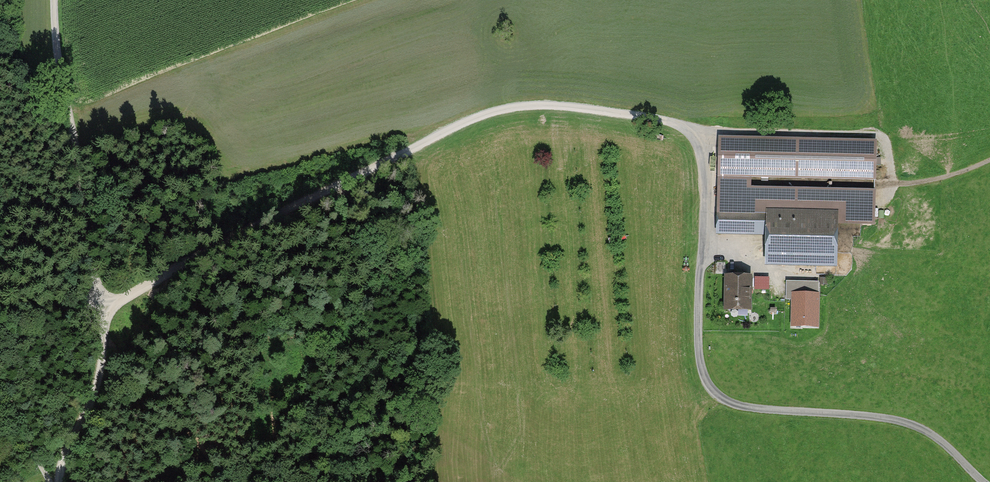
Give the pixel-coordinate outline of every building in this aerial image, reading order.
[(877,140),(721,137),(720,212),(838,214),(838,228),(875,229),(876,190),(751,188),(751,180),(876,183),(877,140)] [(838,214),(720,212),(718,236),(765,237),(765,263),(836,264),(838,228),(838,214)] [(752,277),(726,277),(726,311),(751,311),(752,277)] [(787,300),(792,300),(791,329),(820,330),(821,281),(787,280),(787,300)]
